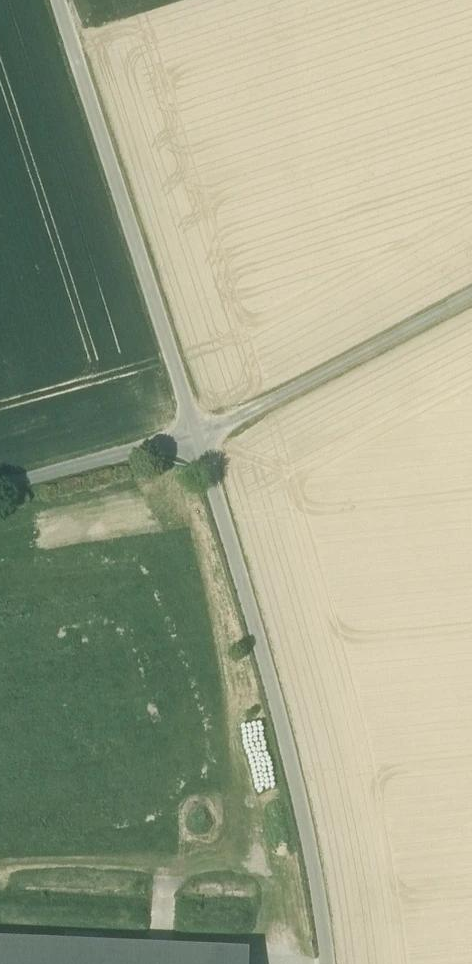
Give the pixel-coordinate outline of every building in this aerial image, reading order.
[(246,956),(0,945),(0,963),(246,963),(246,956)]
